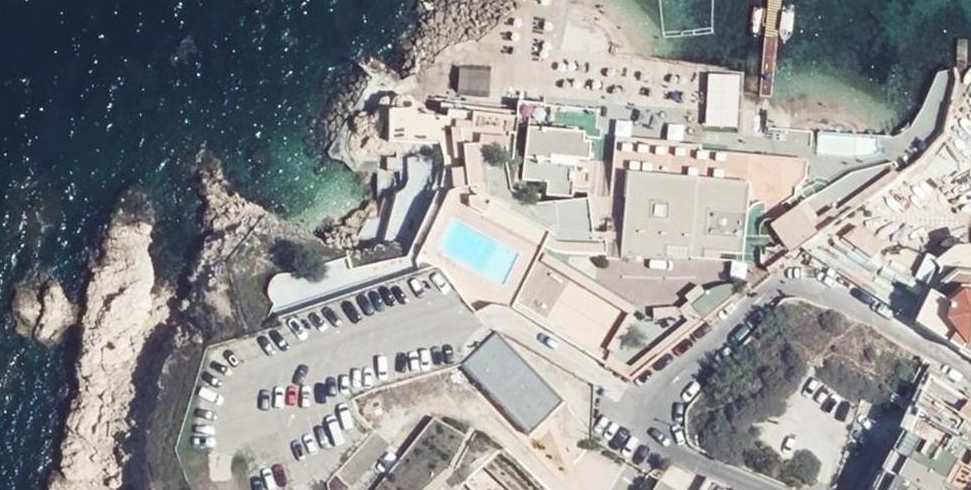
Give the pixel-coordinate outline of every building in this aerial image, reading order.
[(521,99),(520,110),(530,113),(529,125),(539,124),(550,146),(592,148),(592,140),(579,138),(580,131),(544,126),(545,102),(521,99)] [(475,121),(459,119),(458,125),(474,128),(475,121)] [(539,124),(529,125),(525,157),(553,159),(553,154),(583,157),(591,157),(592,148),(550,146),(539,124)] [(460,128),(450,129),(455,158),(463,158),(464,147),(460,128)] [(500,143),(501,136),(484,133),(483,143),(500,143)] [(628,141),(628,149),(749,154),(698,150),(698,145),(628,141)] [(474,146),(464,147),(469,186),(478,187),(474,146)] [(628,149),(625,175),(695,181),(697,165),(714,166),(713,182),(747,186),(745,203),(776,204),(785,204),(797,194),(798,185),(804,180),(805,160),(749,154),(628,149)] [(525,157),(523,177),(549,181),(548,193),(579,195),(583,157),(553,154),(553,159),(525,157)] [(406,155),(382,156),(381,163),(388,164),(389,169),(407,168),(406,155)] [(714,166),(697,165),(695,181),(713,182),(714,166)] [(695,181),(625,175),(619,246),(649,247),(664,249),(689,250),(692,214),(693,202),(695,192),(695,181)] [(818,225),(814,230),(818,236),(894,182),(890,175),(818,225)] [(649,247),(619,246),(618,255),(702,259),(703,251),(740,253),(744,222),(744,217),(745,203),(747,186),(713,182),(713,193),(713,194),(716,199),(717,201),(729,202),(726,216),(715,214),(703,214),(692,214),(689,250),(664,249),(649,247)] [(803,203),(798,206),(805,218),(814,230),(818,225),(803,203)] [(798,206),(786,216),(784,216),(772,224),(779,236),(805,218),(798,206)] [(563,243),(482,211),(478,221),(563,253),(604,255),(605,246),(563,243)] [(805,218),(779,236),(792,253),(799,249),(818,236),(814,230),(805,218)] [(857,226),(844,236),(873,257),(883,245),(857,226)] [(942,270),(944,265),(965,275),(970,271),(970,247),(957,248),(936,263),(942,270)] [(633,316),(637,310),(546,255),(543,262),(633,316)] [(944,265),(942,270),(915,322),(917,323),(969,357),(970,359),(970,345),(968,348),(947,322),(948,307),(964,295),(970,296),(970,271),(965,275),(944,265)] [(697,314),(704,322),(741,292),(739,289),(737,289),(736,286),(725,286),(710,290),(706,293),(707,294),(691,306),(697,314)] [(947,322),(968,348),(970,345),(970,296),(964,295),(948,307),(947,322)] [(632,367),(631,380),(704,322),(697,314),(632,367)] [(636,318),(629,315),(608,350),(615,355),(636,318)] [(567,403),(497,332),(493,336),(465,363),(532,435),(567,403)] [(912,413),(959,439),(957,444),(963,447),(970,451),(970,404),(929,378),(912,413)] [(959,439),(912,413),(902,433),(955,462),(963,447),(957,444),(959,439)] [(392,443),(376,429),(371,434),(336,473),(352,487),(392,443)] [(902,433),(892,453),(936,477),(945,482),(955,462),(902,433)] [(970,451),(963,447),(955,462),(962,467),(970,451)] [(915,489),(929,489),(936,477),(892,453),(883,471),(915,489)] [(955,462),(945,482),(952,486),(956,480),(962,467),(955,462)] [(958,482),(970,489),(970,472),(966,469),(958,482)] [(874,489),(915,489),(883,471),(874,489)] [(952,486),(945,482),(936,477),(929,489),(959,489),(952,486)] [(467,479),(455,489),(474,489),(467,483),(467,479)] [(660,480),(654,489),(676,489),(660,480)]
